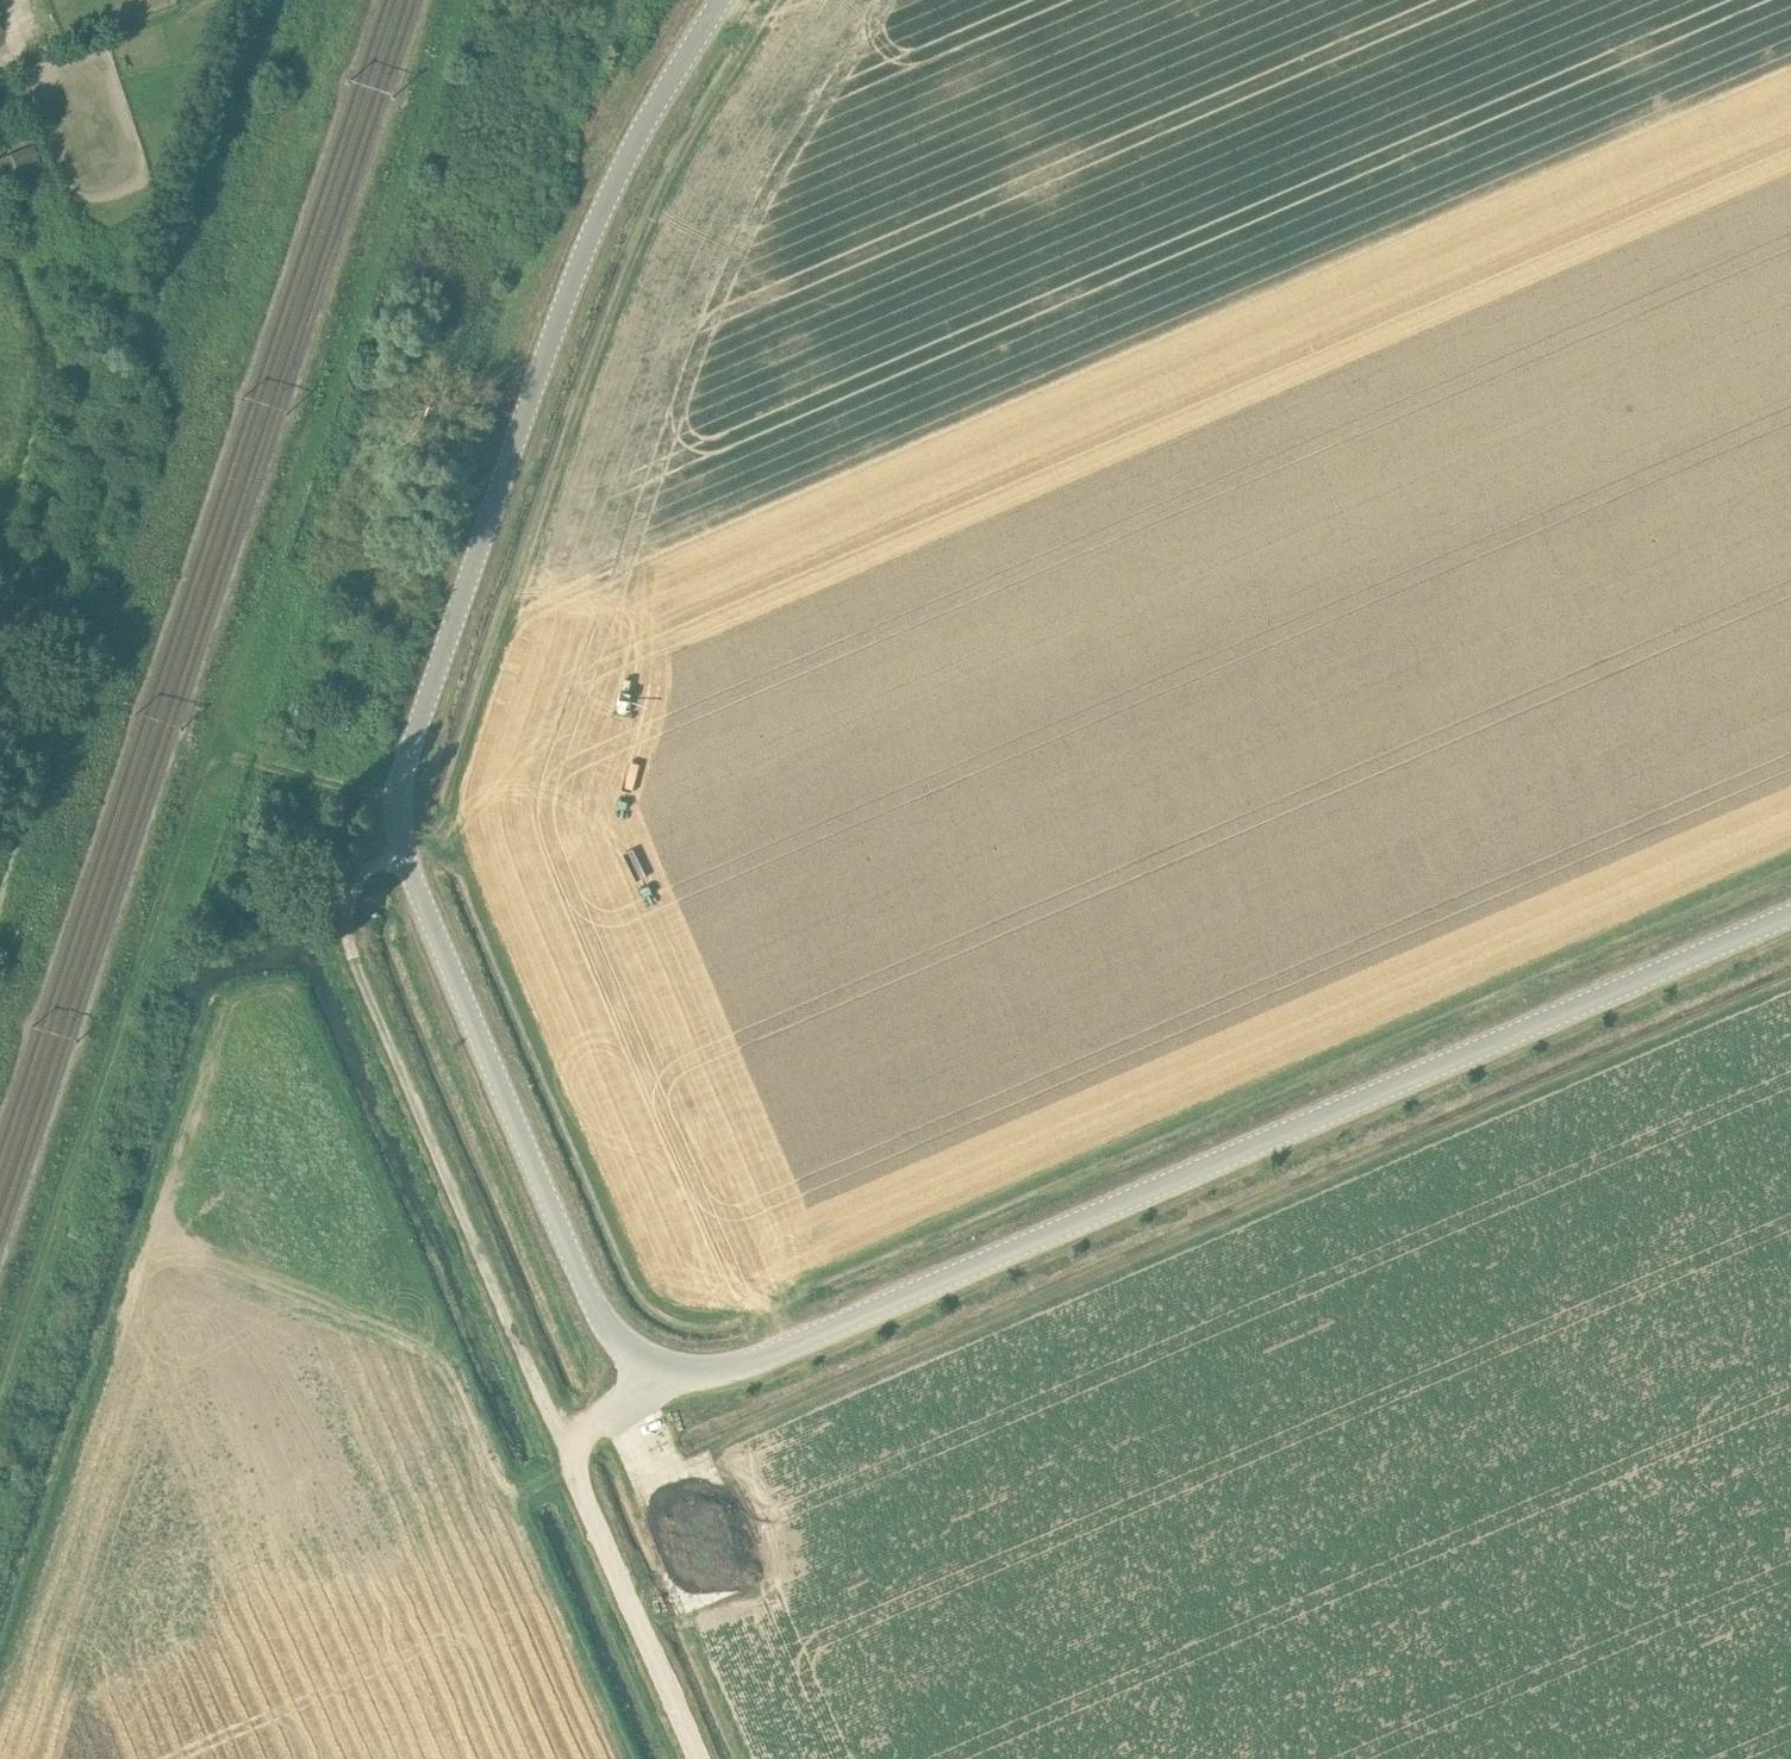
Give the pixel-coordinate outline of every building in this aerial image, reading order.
[(36,144),(3,159),(1,160),(14,190),(19,188),(21,193),(31,188),(32,189),(46,183),(44,177),(47,176),(41,162),(43,161),(36,144)] [(0,160),(0,197),(12,193),(0,160)]
